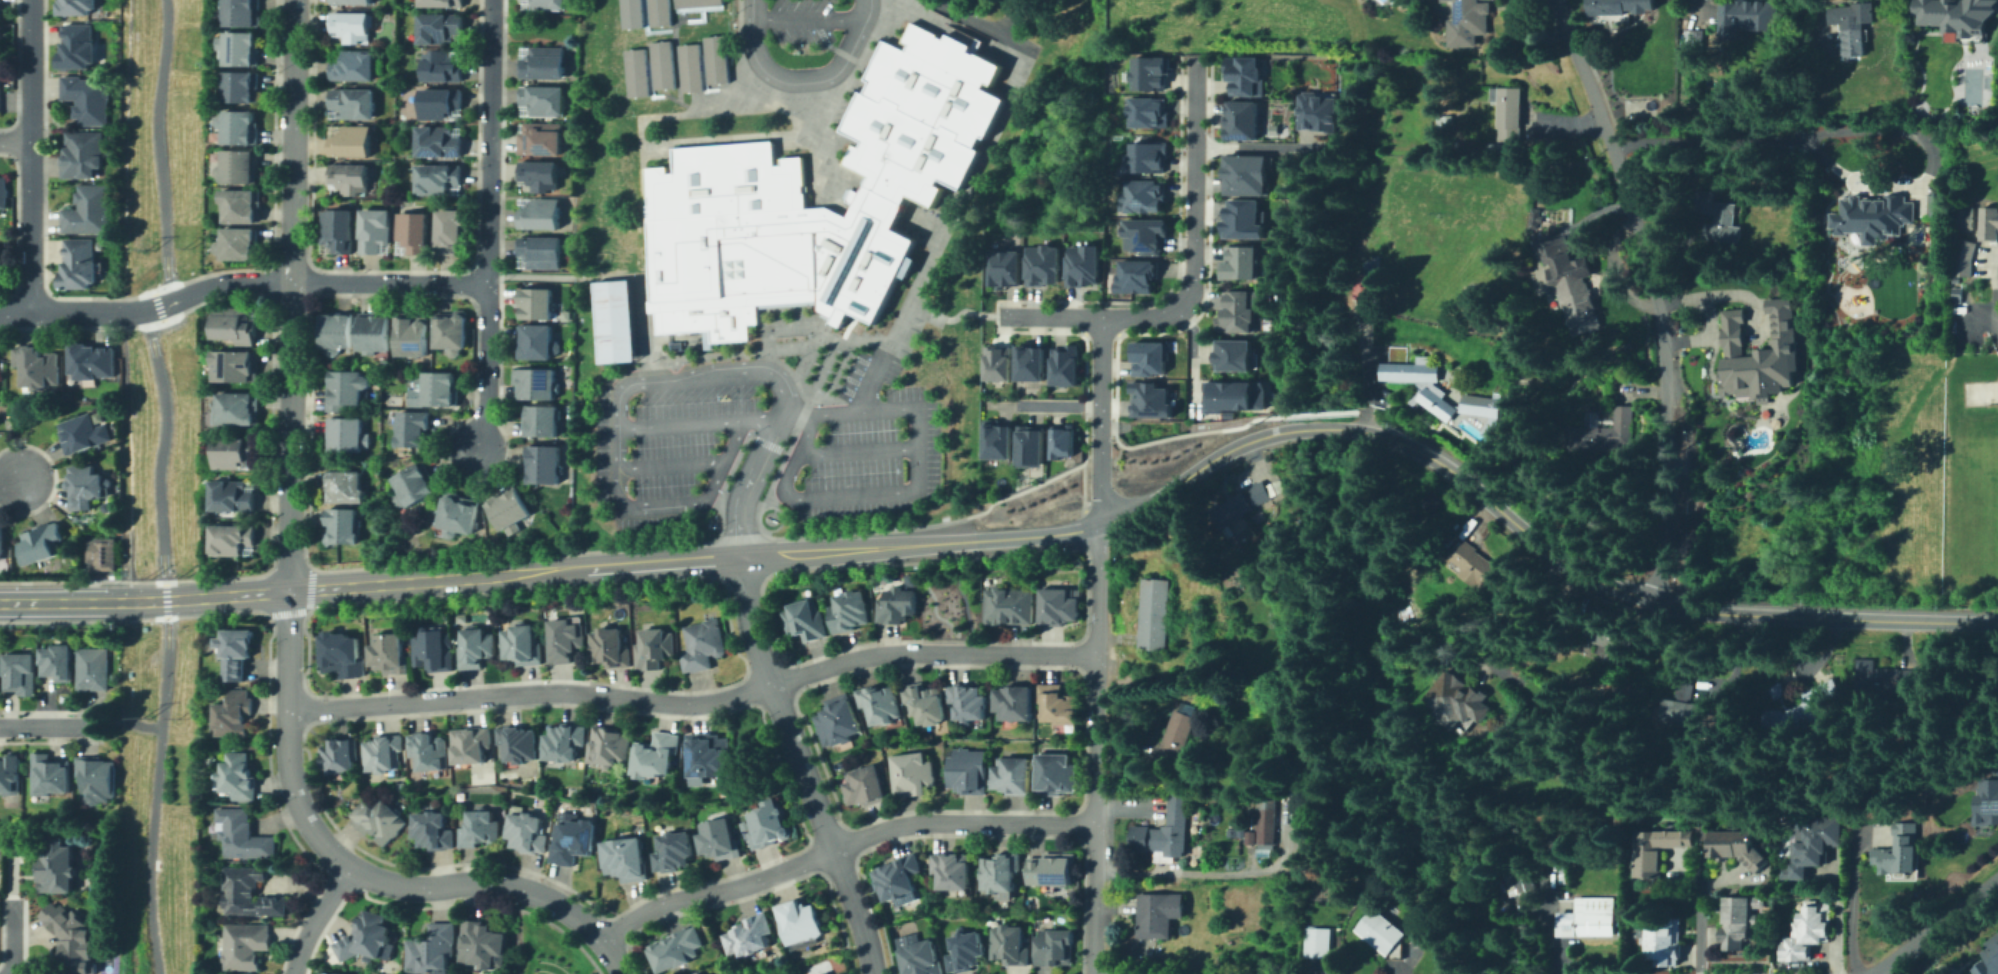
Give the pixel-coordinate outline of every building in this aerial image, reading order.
[(58,10),(58,0),(95,0),(95,4),(89,4),(89,10),(58,10)] [(226,4),(226,0),(259,0),(259,13),(261,13),(261,22),(225,21),(225,17),(218,17),(218,4),(226,4)] [(526,8),(564,9),(564,0),(527,0),(526,8)] [(621,28),(618,0),(640,0),(642,26),(621,28)] [(651,26),(648,0),(670,0),(672,24),(651,26)] [(1442,4),(1442,0),(1492,0),(1492,15),(1490,15),(1490,35),(1480,35),(1480,51),(1450,51),(1450,21),(1457,21),(1457,4),(1442,4)] [(1586,14),(1586,0),(1654,0),(1654,11),(1621,11),(1621,14),(1586,14)] [(1716,25),(1716,0),(1769,0),(1769,27),(1716,25)] [(1996,6),(1997,8),(1997,10),(1988,20),(1989,34),(1976,35),(1977,37),(1963,37),(1963,31),(1946,32),(1945,23),(1921,23),(1921,14),(1917,14),(1917,0),(1997,0),(1997,4),(1996,6)] [(1841,55),(1862,54),(1860,22),(1871,21),(1870,2),(1825,4),(1826,23),(1839,22),(1841,55)] [(367,6),(367,34),(359,34),(359,39),(342,39),(342,34),(339,34),(339,28),(329,28),(329,10),(339,10),(339,6),(367,6)] [(445,7),(445,9),(461,9),(461,29),(451,29),(451,39),(433,39),(433,36),(417,36),(417,7),(445,7)] [(644,167),(646,196),(647,196),(648,204),(646,204),(653,299),(654,311),(656,333),(702,329),(709,328),(710,341),(748,339),(746,323),(756,322),(755,307),(754,304),(816,299),(817,302),(818,309),(820,310),(824,312),(829,314),(832,315),(830,321),(840,326),(847,310),(854,313),(873,323),(897,274),(907,254),(914,239),(890,226),(905,194),(931,206),(941,187),(934,184),(937,178),(960,188),(978,149),(974,146),(980,135),(984,137),(1003,98),(981,87),(984,81),(991,84),(1000,64),(974,52),(973,53),(966,50),(968,44),(944,32),(941,38),(935,35),(936,33),(909,21),(900,41),(906,44),(903,49),(881,38),(861,78),(867,80),(861,92),(856,89),(837,130),(859,140),(857,145),(851,142),(841,163),(867,175),(862,186),(860,185),(857,191),(854,197),(851,203),(846,216),(825,206),(805,207),(803,192),(801,192),(801,191),(801,185),(800,184),(803,184),(801,155),(779,157),(779,164),(773,164),(771,140),(671,147),(673,172),(666,172),(665,165),(644,167)] [(94,67),(64,67),(64,25),(98,25),(98,40),(100,40),(100,62),(94,62),(94,67)] [(256,27),(256,40),(261,40),(260,60),(226,60),(226,45),(215,45),(215,32),(226,32),(226,27),(256,27)] [(1682,46),(1682,28),(1701,28),(1701,46),(1682,46)] [(702,36),(723,33),(728,81),(706,83),(702,36)] [(968,44),(973,36),(980,39),(974,52),(973,53),(966,50),(968,44)] [(648,41),(670,39),(675,87),(653,89),(648,41)] [(535,74),(520,74),(520,54),(528,54),(528,42),(563,42),(563,73),(535,73),(535,74)] [(676,44),(697,42),(702,89),(680,91),(676,44)] [(1661,44),(1672,45),(1672,53),(1660,52),(1661,44)] [(340,76),(329,76),(329,57),(340,57),(340,46),(370,47),(370,76),(340,76)] [(448,47),(448,54),(452,54),(452,58),(461,58),(461,75),(421,75),(421,47),(448,47)] [(623,49),(644,47),(649,95),(627,97),(623,49)] [(1132,56),(1169,57),(1169,90),(1132,89),(1132,56)] [(1260,57),(1259,94),(1225,93),(1225,57),(1260,57)] [(258,97),(224,97),(224,66),(259,66),(258,97)] [(110,78),(108,125),(83,124),(74,114),(75,101),(63,100),(64,77),(110,78)] [(562,100),(562,111),(531,111),(531,101),(519,101),(519,81),(527,81),(527,80),(562,80),(562,100)] [(452,105),(452,110),(447,110),(447,115),(419,115),(419,83),(462,83),(462,105),(452,105)] [(372,84),(372,114),(357,114),(357,115),(336,115),(336,104),(327,104),(327,85),(343,85),(343,84),(372,84)] [(1296,92),(1296,127),(1310,127),(1310,128),(1324,128),(1324,131),(1334,131),(1334,96),(1321,96),(1321,93),(1318,93),(1318,95),(1314,95),(1314,90),(1301,90),(1301,92),(1296,92)] [(1524,105),(1524,144),(1500,144),(1500,105),(1494,105),(1494,90),(1524,90),(1524,105)] [(1130,97),(1166,98),(1165,128),(1129,127),(1130,97)] [(1257,102),(1257,140),(1224,140),(1224,102),(1257,102)] [(256,106),(256,119),(260,119),(260,139),(224,139),(224,125),(218,125),(218,111),(224,111),(224,106),(256,106)] [(521,149),(516,149),(516,128),(521,128),(521,119),(561,119),(561,149),(521,149)] [(433,121),(433,125),(451,125),(451,133),(460,133),(460,152),(451,152),(451,156),(416,155),(416,148),(414,148),(415,121),(433,121)] [(338,152),(327,152),(327,132),(334,133),(334,128),(340,128),(340,123),(368,123),(368,150),(338,150),(338,152)] [(108,133),(108,165),(99,165),(99,170),(90,177),(64,177),(64,144),(69,144),(69,133),(108,133)] [(1129,143),(1165,143),(1165,172),(1129,172),(1129,143)] [(256,145),(256,178),(224,177),(224,175),(218,175),(218,161),(224,161),(224,145),(256,145)] [(1489,158),(1489,146),(1515,146),(1515,158),(1489,158)] [(558,155),(558,182),(548,182),(548,187),(531,187),(531,182),(528,182),(528,177),(516,177),(516,158),(528,158),(528,155),(558,155)] [(1266,157),(1267,196),(1224,197),(1224,157),(1266,157)] [(365,182),(365,187),(360,187),(360,192),(341,192),(341,187),(340,187),(340,182),(328,182),(328,160),(365,160),(365,182)] [(461,161),(461,182),(447,181),(447,190),(416,190),(416,160),(461,161)] [(1162,175),(1162,197),(1157,197),(1157,207),(1117,207),(1117,190),(1123,190),(1123,175),(1162,175)] [(9,210),(0,210),(0,179),(7,178),(9,210)] [(111,232),(63,232),(63,208),(79,208),(79,185),(111,185),(111,232)] [(260,187),(260,217),(226,217),(226,199),(221,199),(221,186),(260,187)] [(857,191),(850,187),(850,189),(846,187),(841,196),(845,198),(845,200),(851,203),(857,191)] [(1700,236),(1702,216),(1712,217),(1713,210),(1691,208),(1693,187),(1713,188),(1712,197),(1735,199),(1733,222),(1741,222),(1740,239),(1700,236)] [(524,226),(516,226),(516,206),(524,206),(524,201),(531,201),(531,194),(558,194),(558,226),(524,226)] [(1905,196),(1905,204),(1915,204),(1915,221),(1904,221),(1904,223),(1901,223),(1901,234),(1846,233),(1846,235),(1836,235),(1836,233),(1835,233),(1835,227),(1830,227),(1830,213),(1841,213),(1841,199),(1854,200),(1854,195),(1905,196)] [(1256,210),(1262,210),(1262,220),(1263,220),(1263,237),(1219,236),(1219,218),(1222,218),(1222,205),(1227,205),(1227,198),(1257,199),(1256,210)] [(1980,201),(1997,201),(1997,236),(1980,236),(1980,201)] [(1954,227),(1954,202),(1971,202),(1971,227),(1954,227)] [(349,240),(349,249),(333,249),(333,240),(320,240),(320,204),(349,204),(349,240)] [(379,251),(359,250),(359,205),(389,205),(389,242),(379,242),(379,251)] [(455,251),(435,251),(435,206),(472,206),(472,239),(455,239),(455,251)] [(1529,206),(1542,208),(1540,227),(1527,225),(1529,206)] [(426,236),(426,251),(406,251),(406,242),(402,242),(402,236),(396,236),(396,207),(426,207),(426,236)] [(1165,220),(1165,238),(1160,238),(1160,252),(1125,252),(1125,238),(1121,238),(1121,220),(1165,220)] [(255,259),(217,259),(217,239),(226,239),(226,230),(255,230),(255,259)] [(1535,241),(1564,231),(1573,256),(1587,251),(1594,270),(1583,274),(1590,294),(1584,296),(1590,313),(1570,320),(1558,286),(1552,289),(1535,241)] [(560,232),(560,257),(558,257),(558,265),(527,265),(527,256),(524,256),(524,253),(517,253),(517,234),(524,234),(524,232),(560,232)] [(1976,240),(1972,255),(1971,254),(1971,274),(1954,274),(1954,250),(1957,235),(1976,240)] [(96,240),(96,263),(103,263),(102,273),(98,273),(98,286),(69,286),(69,248),(68,248),(68,240),(96,240)] [(1086,240),(1086,246),(1099,247),(1098,286),(1083,286),(1083,287),(1065,287),(1066,257),(1068,257),(1068,246),(1076,246),(1076,240),(1086,240)] [(1258,246),(1257,281),(1220,281),(1220,261),(1228,261),(1228,246),(1258,246)] [(1025,247),(1060,248),(1059,285),(1025,284),(1025,247)] [(989,251),(1020,251),(1020,287),(989,287),(989,251)] [(907,254),(914,257),(905,277),(897,274),(907,254)] [(1158,260),(1159,278),(1152,278),(1152,295),(1115,295),(1115,278),(1120,278),(1120,260),(1158,260)] [(1367,272),(1364,299),(1351,298),(1354,271),(1367,272)] [(593,282),(629,280),(634,362),(598,364),(593,282)] [(552,315),(518,315),(518,284),(552,284),(552,315)] [(1952,305),(1952,284),(1961,284),(1961,305),(1952,305)] [(1257,292),(1257,334),(1215,334),(1215,313),(1223,313),(1224,292),(1257,292)] [(755,307),(817,302),(816,299),(754,304),(755,307)] [(1718,309),(1743,307),(1744,323),(1740,323),(1742,353),(1754,352),(1753,346),(1767,345),(1766,334),(1771,333),(1769,306),(1791,304),(1795,355),(1789,356),(1792,386),(1782,386),(1782,390),(1769,391),(1770,395),(1766,395),(1767,401),(1754,402),(1754,398),(1735,399),(1734,390),(1718,392),(1716,367),(1720,367),(1718,354),(1722,354),(1718,309)] [(255,344),(244,344),(244,340),(217,340),(217,306),(255,306),(255,344)] [(375,346),(375,351),(362,351),(362,346),(356,346),(356,312),(373,312),(373,307),(386,307),(386,346),(375,346)] [(460,342),(460,352),(446,352),(446,342),(432,342),(432,311),(452,311),(452,307),(463,307),(463,342),(460,342)] [(350,310),(350,344),(337,344),(337,350),(325,350),(325,344),(319,344),(319,310),(350,310)] [(413,310),(413,314),(426,314),(426,351),(418,351),(418,356),(406,356),(406,351),(393,351),(393,310),(413,310)] [(820,310),(818,314),(827,319),(829,314),(820,310)] [(549,319),(549,339),(558,339),(557,351),(549,351),(549,355),(518,355),(518,319),(549,319)] [(702,329),(703,348),(710,348),(710,341),(709,328),(702,329)] [(1581,340),(1579,332),(1593,329),(1595,337),(1581,340)] [(1220,339),(1253,340),(1251,373),(1218,372),(1220,339)] [(669,349),(668,341),(679,340),(680,348),(669,349)] [(1166,343),(1166,373),(1131,372),(1132,342),(1166,343)] [(62,353),(62,385),(50,385),(50,389),(29,389),(29,366),(18,366),(18,344),(50,344),(50,353),(62,353)] [(984,345),(1011,346),(1011,384),(983,383),(984,345)] [(1052,348),(1065,348),(1065,345),(1078,345),(1078,386),(1052,385),(1052,348)] [(108,347),(108,348),(119,348),(119,378),(107,378),(107,382),(96,382),(96,386),(88,386),(88,382),(82,382),(82,378),(81,378),(72,368),(72,346),(108,347)] [(1017,346),(1044,347),(1044,382),(1017,382),(1017,346)] [(260,379),(214,379),(214,352),(260,352),(260,379)] [(1428,353),(1428,359),(1436,359),(1436,378),(1379,378),(1379,359),(1414,359),(1414,353),(1428,353)] [(554,363),(554,380),(559,380),(559,393),(554,393),(554,396),(517,396),(517,381),(512,381),(512,363),(554,363)] [(451,367),(451,381),(455,381),(455,400),(421,400),(421,388),(413,388),(413,372),(421,372),(421,367),(451,367)] [(348,401),(348,411),(329,411),(329,372),(363,372),(363,401),(348,401)] [(1205,403),(1205,398),(1208,398),(1208,379),(1260,381),(1264,387),(1264,408),(1250,408),(1250,407),(1221,407),(1221,412),(1205,411),(1202,411),(1203,403),(1205,403)] [(1130,383),(1157,383),(1157,387),(1169,388),(1169,405),(1173,405),(1173,419),(1134,418),(1135,393),(1130,393),(1130,383)] [(1416,397),(1425,385),(1453,406),(1444,419),(1416,397)] [(1458,391),(1452,432),(1490,437),(1496,396),(1458,391)] [(260,423),(225,423),(217,412),(218,394),(260,394),(260,423)] [(557,431),(523,431),(523,402),(557,402),(557,431)] [(1632,403),(1632,433),(1624,433),(1624,447),(1563,446),(1563,425),(1585,425),(1586,410),(1598,410),(1598,425),(1613,425),(1613,403),(1632,403)] [(427,408),(426,429),(429,429),(429,443),(394,443),(394,429),(396,429),(396,408),(427,408)] [(95,410),(101,426),(111,422),(118,440),(76,456),(63,423),(95,410)] [(364,449),(328,449),(328,419),(364,420),(364,449)] [(1012,426),(1011,461),(983,461),(984,420),(999,420),(999,426),(1012,426)] [(1074,420),(1073,462),(1049,461),(1049,429),(1066,429),(1066,420),(1074,420)] [(1018,425),(1044,425),(1043,468),(1017,467),(1018,425)] [(258,456),(258,469),(219,469),(219,438),(261,438),(261,456),(258,456)] [(556,441),(556,461),(562,461),(562,472),(556,472),(556,478),(525,478),(525,441),(556,441)] [(439,488),(408,507),(405,503),(401,505),(395,495),(399,493),(392,480),(422,461),(439,488)] [(97,465),(97,473),(107,473),(107,505),(97,505),(97,512),(75,512),(75,493),(73,493),(73,465),(97,465)] [(362,473),(362,489),(371,489),(370,502),(324,502),(324,487),(331,473),(362,473)] [(1219,527),(1206,508),(1239,486),(1245,494),(1251,490),(1248,485),(1259,477),(1270,493),(1219,527)] [(251,482),(251,493),(260,493),(260,510),(215,510),(215,482),(251,482)] [(516,520),(519,527),(507,533),(504,526),(500,528),(484,499),(514,483),(530,512),(516,520)] [(484,503),(480,533),(442,527),(446,497),(484,503)] [(359,540),(329,540),(329,511),(359,511),(359,540)] [(250,523),(250,540),(242,540),(242,555),(210,555),(210,523),(250,523)] [(41,563),(22,563),(22,536),(54,524),(62,524),(62,540),(54,540),(54,558),(41,558),(41,563)] [(1460,538),(1504,570),(1490,590),(1446,558),(1460,538)] [(118,540),(118,542),(125,542),(125,564),(118,564),(118,570),(91,570),(91,556),(88,556),(88,540),(91,540),(91,539),(118,539),(118,540)] [(1140,575),(1170,578),(1165,648),(1135,646),(1140,575)] [(876,597),(884,598),(885,586),(895,587),(895,582),(905,582),(904,587),(921,588),(919,612),(907,611),(906,618),(902,617),(902,620),(875,618),(876,597)] [(1000,582),(1000,586),(1014,586),(1014,589),(1034,589),(1034,620),(1000,620),(1000,621),(983,621),(983,587),(992,587),(992,582),(1000,582)] [(1066,585),(1066,587),(1080,587),(1080,617),(1066,617),(1066,622),(1040,622),(1040,585),(1066,585)] [(828,604),(835,603),(833,594),(845,592),(844,588),(855,586),(855,590),(864,588),(870,620),(853,623),(854,627),(833,631),(828,604)] [(779,610),(789,606),(788,603),(813,596),(816,606),(820,604),(828,631),(802,638),(799,629),(786,633),(779,610)] [(569,660),(547,660),(547,616),(569,616),(569,622),(583,622),(583,646),(569,646),(569,660)] [(717,616),(726,652),(715,655),(714,651),(708,652),(711,665),(684,672),(678,650),(689,648),(683,624),(717,616)] [(589,629),(597,628),(597,622),(608,621),(608,625),(619,624),(621,643),(629,642),(631,663),(608,665),(608,661),(592,662),(589,629)] [(516,661),(506,661),(507,630),(516,630),(516,625),(539,625),(539,661),(516,661)] [(634,641),(639,641),(638,627),(663,625),(663,628),(672,628),(674,656),(660,656),(661,665),(636,667),(634,641)] [(452,660),(452,670),(430,669),(430,663),(416,663),(417,637),(425,629),(448,629),(448,660),(452,660)] [(487,629),(487,635),(497,635),(497,657),(487,657),(487,667),(464,667),(464,629),(487,629)] [(237,680),(225,680),(225,631),(254,631),(254,656),(250,656),(250,659),(237,659),(237,680)] [(337,631),(342,633),(352,633),(352,637),(364,637),(364,679),(334,678),(334,667),(325,667),(325,631),(337,631)] [(379,666),(373,666),(373,645),(379,645),(379,634),(409,634),(409,666),(379,666)] [(69,675),(69,685),(58,685),(58,675),(45,675),(45,648),(54,648),(54,645),(70,645),(69,675)] [(110,690),(79,690),(79,649),(110,649),(110,690)] [(35,655),(35,695),(19,695),(19,690),(5,690),(6,655),(35,655)] [(1875,656),(1875,667),(1910,667),(1910,692),(1883,692),(1883,687),(1855,687),(1855,656),(1875,656)] [(1443,666),(1467,684),(1471,679),(1487,692),(1480,700),(1489,707),(1478,721),(1469,714),(1464,719),(1459,715),(1450,727),(1428,709),(1432,704),(1420,695),(1443,666)] [(1765,685),(1791,671),(1799,685),(1773,699),(1765,685)] [(940,685),(947,719),(920,724),(918,713),(912,714),(909,701),(902,702),(898,683),(921,678),(923,688),(940,685)] [(1833,679),(1842,702),(1790,723),(1780,700),(1833,679)] [(969,680),(969,683),(981,683),(981,690),(987,690),(987,717),(956,717),(956,700),(947,700),(947,683),(955,683),(955,680),(969,680)] [(1657,719),(1662,693),(1674,695),(1677,680),(1693,683),(1690,702),(1699,704),(1695,726),(1657,719)] [(1062,681),(1062,692),(1077,692),(1077,722),(1055,722),(1055,719),(1044,719),(1044,705),(1038,705),(1038,681),(1062,681)] [(894,682),(901,714),(871,722),(867,705),(858,707),(854,688),(874,684),(875,686),(894,682)] [(1033,683),(1033,718),(1021,718),(1021,719),(998,719),(998,710),(993,710),(993,687),(1008,687),(1008,683),(1033,683)] [(253,690),(253,700),(258,700),(258,716),(247,716),(247,737),(221,737),(221,730),(217,730),(217,707),(229,707),(229,690),(253,690)] [(847,690),(860,730),(851,732),(853,735),(824,745),(814,713),(821,710),(820,707),(825,705),(823,698),(847,690)] [(1198,714),(1177,771),(1145,759),(1152,739),(1158,742),(1170,707),(1176,709),(1179,700),(1195,706),(1192,712),(1198,714)] [(638,732),(635,762),(623,761),(622,764),(594,761),(598,723),(626,725),(625,731),(638,732)] [(527,724),(527,730),(539,730),(539,760),(508,760),(508,742),(504,742),(504,724),(527,724)] [(580,761),(547,761),(547,733),(557,733),(557,725),(588,725),(588,748),(580,748),(580,761)] [(487,763),(454,763),(454,729),(490,729),(490,751),(487,751),(487,763)] [(653,729),(679,732),(677,754),(672,753),(670,772),(661,770),(660,775),(635,772),(639,741),(651,743),(653,729)] [(686,732),(712,731),(712,732),(718,732),(718,736),(729,736),(730,771),(688,773),(686,732)] [(435,734),(435,739),(446,739),(446,770),(417,770),(417,758),(412,758),(412,734),(435,734)] [(399,769),(369,769),(369,742),(380,742),(380,735),(404,735),(404,753),(399,753),(399,769)] [(350,771),(329,771),(329,742),(359,742),(359,760),(350,771)] [(971,746),(971,748),(986,748),(986,791),(962,791),(962,784),(948,784),(948,756),(953,756),(953,746),(971,746)] [(897,794),(891,753),(925,748),(926,758),(933,757),(936,782),(926,784),(927,793),(916,794),(916,791),(897,794)] [(1069,751),(1069,760),(1075,760),(1075,788),(1060,788),(1060,792),(1037,791),(1038,751),(1069,751)] [(245,753),(245,755),(251,755),(251,767),(256,767),(256,776),(259,776),(258,798),(244,798),(244,794),(221,794),(221,753),(245,753)] [(4,790),(0,790),(0,759),(8,759),(8,755),(21,755),(21,792),(19,792),(19,794),(4,794),(4,790)] [(51,755),(51,762),(69,762),(69,793),(34,793),(34,755),(51,755)] [(1030,755),(1030,792),(1001,792),(1001,786),(991,786),(991,764),(996,764),(996,757),(1001,757),(1001,755),(1030,755)] [(103,757),(103,761),(122,761),(122,798),(114,798),(106,804),(83,804),(83,774),(77,774),(77,757),(103,757)] [(876,762),(889,797),(866,806),(864,801),(848,807),(839,782),(847,779),(845,773),(876,762)] [(1978,778),(1997,778),(1997,822),(1974,823),(1974,813),(1972,813),(1972,796),(1978,796),(1978,778)] [(1183,823),(1183,853),(1160,853),(1160,848),(1130,848),(1130,824),(1160,824),(1160,823),(1166,823),(1166,793),(1183,793),(1183,823)] [(1273,793),(1273,848),(1254,848),(1254,843),(1243,843),(1243,829),(1254,829),(1254,793),(1273,793)] [(754,829),(747,811),(763,805),(761,799),(775,795),(779,806),(783,805),(785,813),(782,815),(785,824),(788,823),(792,835),(781,839),(779,836),(775,838),(776,841),(754,849),(747,831),(754,829)] [(371,797),(381,806),(387,798),(412,819),(390,846),(355,816),(371,797)] [(250,809),(250,835),(278,835),(278,858),(228,858),(228,843),(222,843),(222,827),(218,827),(218,809),(250,809)] [(446,810),(449,829),(453,828),(456,846),(423,852),(422,849),(418,850),(413,824),(416,824),(414,815),(446,810)] [(483,842),(483,848),(462,848),(462,827),(473,827),(473,811),(500,812),(500,842),(483,842)] [(542,850),(516,849),(516,814),(542,814),(542,850)] [(698,832),(702,831),(700,821),(728,815),(732,838),(738,836),(742,853),(715,858),(714,853),(706,854),(706,851),(701,852),(698,832)] [(1789,878),(1777,878),(1777,867),(1789,867),(1789,816),(1813,816),(1813,815),(1842,815),(1842,842),(1825,842),(1825,862),(1806,862),(1806,878),(1789,878)] [(1916,821),(1918,870),(1912,870),(1912,872),(1901,873),(1901,870),(1898,870),(1898,869),(1895,869),(1896,872),(1883,873),(1883,869),(1881,870),(1881,863),(1873,863),(1872,848),(1897,847),(1897,834),(1892,834),(1891,822),(1916,821)] [(600,828),(595,855),(579,852),(577,866),(551,861),(554,842),(560,843),(564,822),(600,828)] [(1736,825),(1736,827),(1748,827),(1748,855),(1726,855),(1726,860),(1715,860),(1715,855),(1708,855),(1708,827),(1725,827),(1725,825),(1736,825)] [(1225,827),(1234,828),(1234,836),(1225,836),(1225,827)] [(1689,828),(1689,845),(1658,845),(1658,875),(1632,875),(1633,828),(1689,828)] [(684,870),(657,870),(657,852),(664,852),(664,833),(697,833),(697,865),(684,865),(684,870)] [(644,836),(650,880),(623,883),(622,875),(606,877),(602,841),(644,836)] [(65,839),(65,847),(78,847),(78,892),(43,892),(43,864),(42,864),(42,839),(65,839)] [(913,850),(922,871),(910,876),(915,888),(887,899),(882,886),(879,887),(871,867),(913,850)] [(1058,883),(1058,886),(1028,886),(1028,855),(1043,855),(1043,850),(1073,850),(1073,883),(1058,883)] [(968,851),(968,859),(970,859),(970,886),(938,886),(938,874),(929,874),(929,851),(968,851)] [(1019,851),(1019,871),(1013,871),(1013,892),(990,892),(990,887),(981,887),(981,855),(1000,855),(1000,851),(1019,851)] [(1507,895),(1499,865),(1513,862),(1521,892),(1507,895)] [(260,887),(260,900),(287,900),(287,915),(225,915),(225,866),(270,867),(270,882),(264,882),(260,887)] [(1170,938),(1136,937),(1136,890),(1182,890),(1182,916),(1170,916),(1170,938)] [(773,904),(798,895),(802,903),(806,901),(807,905),(812,903),(823,932),(789,946),(773,904)] [(1574,935),(1557,935),(1557,911),(1574,911),(1574,896),(1614,896),(1614,935),(1574,935)] [(1748,896),(1748,914),(1757,914),(1757,924),(1748,924),(1748,938),(1742,938),(1742,948),(1723,948),(1723,943),(1720,943),(1720,924),(1723,924),(1723,896),(1748,896)] [(66,902),(79,923),(83,921),(87,929),(91,930),(103,930),(103,973),(70,973),(70,972),(62,972),(62,939),(65,939),(50,924),(47,925),(42,917),(66,902)] [(1784,959),(1779,959),(1779,940),(1784,940),(1784,935),(1790,935),(1790,920),(1796,920),(1796,910),(1801,910),(1801,902),(1829,902),(1829,933),(1823,933),(1823,941),(1810,941),(1810,959),(1784,959)] [(1354,928),(1372,906),(1405,932),(1386,955),(1354,928)] [(390,914),(388,925),(392,926),(385,955),(363,949),(344,960),(336,946),(359,933),(357,928),(360,926),(361,928),(363,919),(365,920),(368,909),(390,914)] [(777,948),(745,957),(743,951),(731,955),(725,935),(750,928),(747,917),(773,909),(780,933),(773,935),(777,948)] [(1678,927),(1678,944),(1694,944),(1694,963),(1656,963),(1656,951),(1644,951),(1644,927),(1648,927),(1648,915),(1678,915),(1678,927)] [(509,926),(505,970),(471,967),(472,962),(457,960),(461,922),(509,926)] [(1011,922),(1011,925),(1024,925),(1024,945),(1028,945),(1028,963),(1006,963),(1006,958),(992,957),(992,925),(1000,925),(1000,922),(1011,922)] [(268,951),(260,951),(259,971),(225,970),(226,924),(274,925),(274,951),(268,951)] [(459,925),(457,955),(452,955),(451,973),(412,971),(414,939),(430,940),(431,924),(459,925)] [(701,960),(660,973),(657,973),(646,943),(698,925),(706,946),(697,949),(701,960)] [(1329,927),(1302,926),(1301,956),(1328,957),(1329,927)] [(1071,962),(1034,962),(1034,935),(1039,935),(1039,928),(1075,928),(1075,942),(1071,942),(1071,962)] [(949,935),(981,930),(985,954),(979,955),(981,965),(948,970),(945,952),(951,952),(949,935)] [(1985,942),(1997,931),(1997,973),(1972,973),(1976,971),(1974,968),(1986,958),(1981,952),(1988,946),(1985,942)] [(939,955),(944,973),(903,973),(897,949),(906,947),(905,942),(931,936),(935,956),(939,955)]
